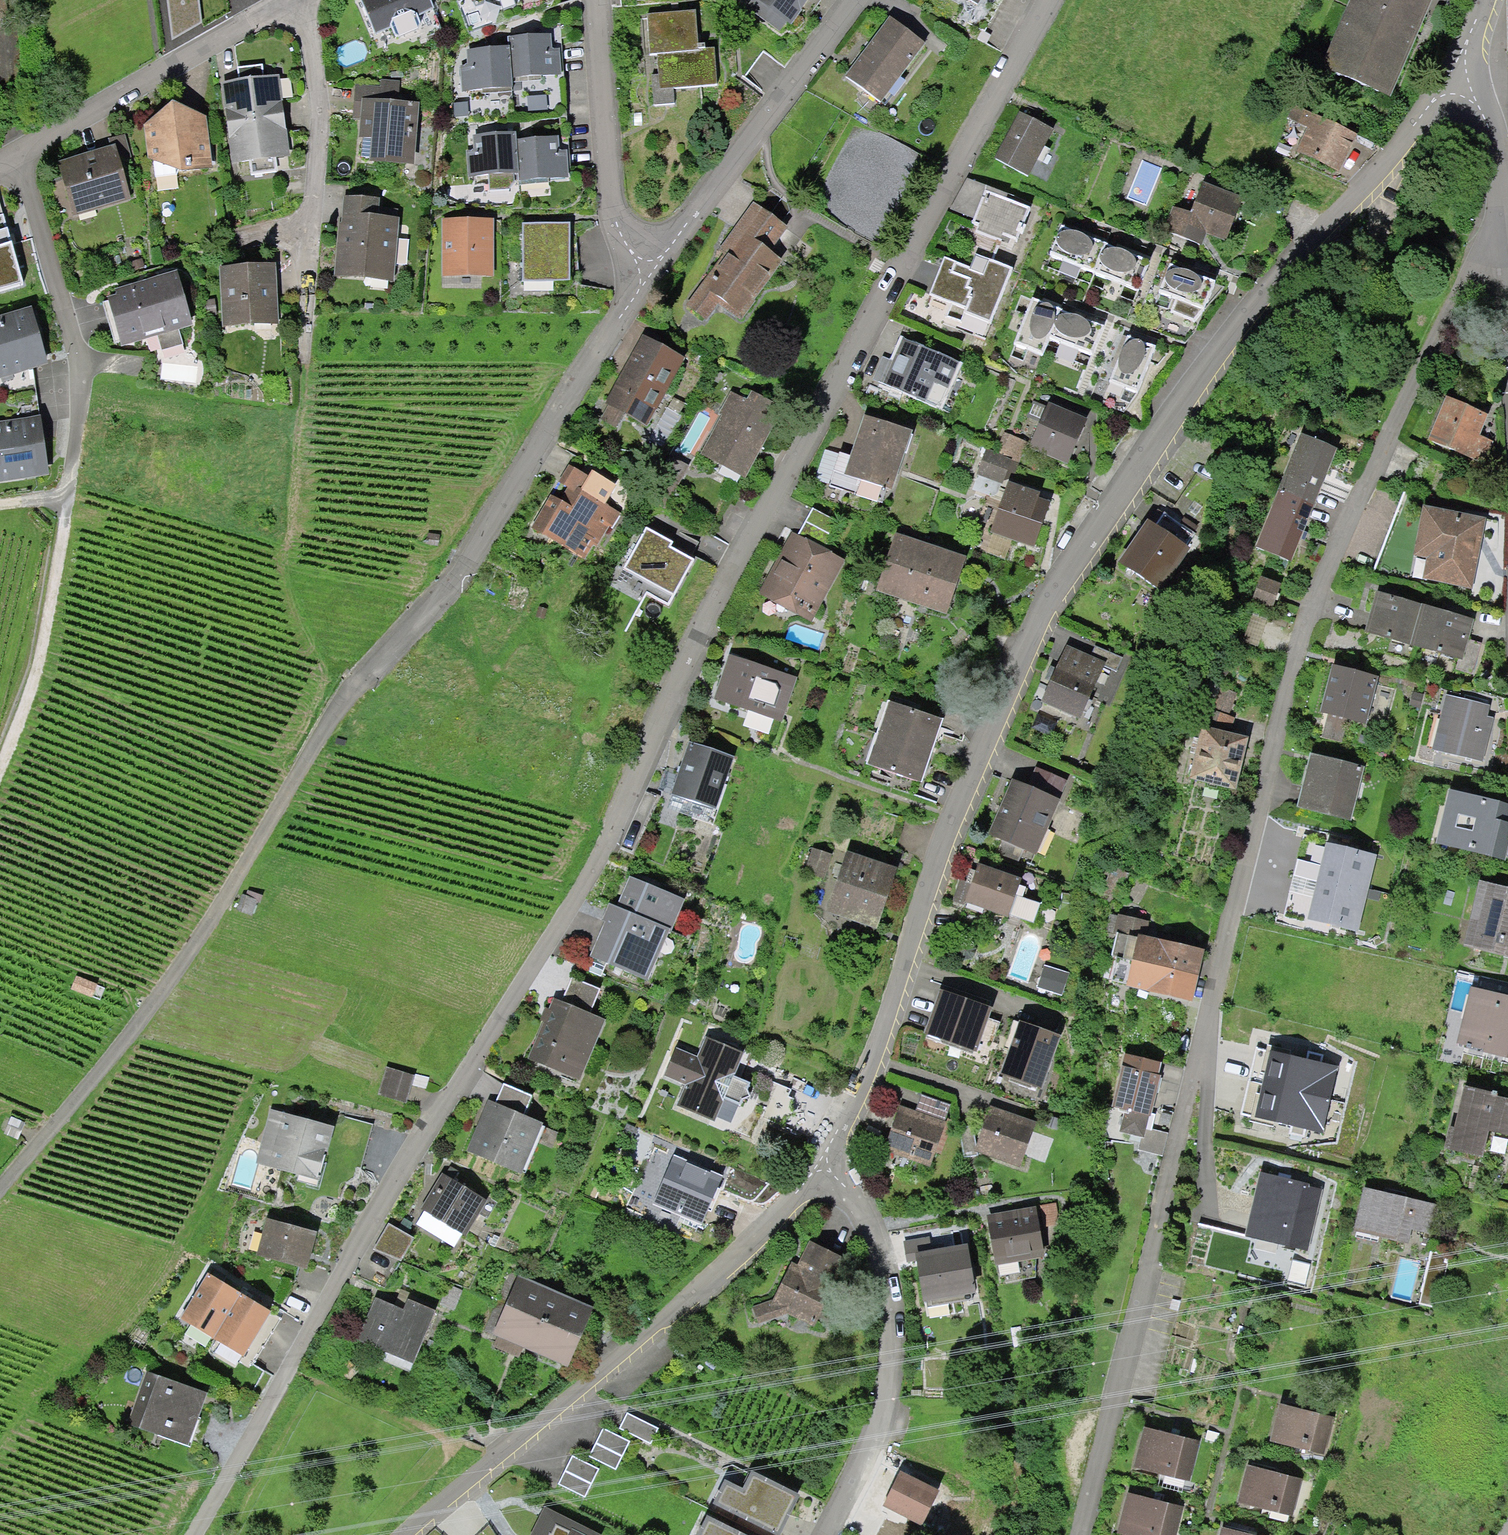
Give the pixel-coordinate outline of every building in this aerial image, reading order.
[(365,8),(381,50),(453,22),(445,0),(385,0),(365,8)] [(751,2),(790,34),(818,0),(753,0),(751,2)] [(1332,78),(1400,105),(1442,0),(1363,0),(1332,78)] [(704,20),(656,22),(660,98),(726,95),(724,58),(705,59),(704,20)] [(936,69),(892,27),(847,72),(891,115),(936,69)] [(468,59),(470,99),(527,97),(527,82),(565,81),(564,42),(514,43),(515,57),(468,59)] [(278,74),(220,83),(232,164),(290,155),(278,74)] [(1359,133),(1293,105),(1287,118),(1309,128),(1297,151),(1339,169),(1359,133)] [(430,110),(372,109),(371,170),(429,171),(430,110)] [(150,130),(159,184),(217,177),(211,123),(180,111),(150,130)] [(1058,142),(1023,123),(1002,161),(1037,180),(1058,142)] [(516,138),(516,131),(473,134),(474,149),(467,149),(468,176),(519,173),(516,138)] [(558,135),(516,138),(519,173),(519,180),(568,177),(566,150),(559,150),(558,135)] [(118,157),(69,170),(81,218),(131,205),(118,157)] [(973,176),(949,215),(1028,249),(1045,207),(973,176)] [(1196,184),(1184,223),(1179,237),(1210,247),(1214,234),(1242,243),(1255,203),(1196,184)] [(409,209),(351,205),(346,279),(404,283),(409,209)] [(805,239),(758,209),(710,281),(758,312),(805,239)] [(492,221),(442,221),(443,278),(492,278),(492,221)] [(1160,258),(1065,221),(1051,258),(1146,294),(1160,258)] [(18,284),(0,223),(0,289),(18,284)] [(570,223),(522,223),(521,280),(569,281),(570,223)] [(950,257),(936,294),(931,306),(995,330),(1018,271),(977,256),(974,266),(950,257)] [(1225,280),(1167,258),(1153,297),(1210,318),(1225,280)] [(281,271),(227,276),(232,333),(286,328),(281,271)] [(181,282),(113,303),(129,352),(197,331),(181,282)] [(1114,321),(1038,291),(1017,343),(1052,357),(1058,342),(1100,358),(1114,321)] [(0,325),(0,376),(50,363),(38,315),(0,325)] [(1127,334),(1109,381),(1137,392),(1155,345),(1127,334)] [(705,366),(643,337),(608,409),(669,439),(705,366)] [(965,372),(907,349),(891,390),(949,413),(965,372)] [(782,424),(731,400),(703,458),(754,483),(782,424)] [(1087,419),(1048,402),(1029,446),(1068,463),(1087,419)] [(1495,421),(1452,403),(1436,440),(1480,458),(1495,421)] [(911,426),(863,410),(849,456),(825,448),(815,478),(875,497),(879,484),(891,488),(911,426)] [(0,422),(0,480),(52,473),(45,417),(0,422)] [(1314,506),(1336,446),(1301,432),(1278,491),(1314,506)] [(1028,442),(1004,433),(996,453),(1012,459),(1020,462),(1028,442)] [(996,453),(986,449),(976,474),(1002,484),(1012,459),(996,453)] [(1040,491),(1008,480),(991,532),(1034,547),(1049,500),(1038,497),(1040,491)] [(622,516),(566,483),(539,527),(595,561),(622,516)] [(1293,562),(1314,506),(1278,491),(1256,548),(1293,562)] [(1471,589),(1487,517),(1422,504),(1413,554),(1428,557),(1422,578),(1471,589)] [(1118,561),(1162,591),(1191,547),(1148,518),(1118,561)] [(704,561),(649,532),(627,575),(682,604),(704,561)] [(433,543),(446,545),(447,536),(435,534),(433,543)] [(976,555),(909,536),(892,593),(959,613),(976,555)] [(850,562),(802,539),(774,596),(822,619),(850,562)] [(1255,605),(1271,612),(1281,590),(1265,583),(1255,605)] [(1372,636),(1419,646),(1428,607),(1381,597),(1372,636)] [(1476,618),(1428,607),(1419,646),(1468,657),(1476,618)] [(1251,642),(1276,649),(1282,627),(1257,621),(1251,642)] [(1039,700),(1079,717),(1106,662),(1066,645),(1039,700)] [(807,678),(737,659),(725,702),(795,721),(807,678)] [(1378,678),(1338,669),(1327,718),(1367,726),(1378,678)] [(1216,686),(1210,710),(1231,715),(1237,692),(1216,686)] [(1440,754),(1482,763),(1494,707),(1452,698),(1440,754)] [(950,722),(891,707),(876,764),(934,780),(950,722)] [(1210,710),(1207,726),(1231,732),(1235,716),(1231,715),(1210,710)] [(1207,726),(1201,725),(1188,779),(1236,790),(1249,736),(1231,732),(1207,726)] [(745,758),(695,743),(678,795),(728,811),(745,758)] [(1362,767),(1317,757),(1304,812),(1350,822),(1362,767)] [(1035,767),(1027,785),(1060,799),(1068,781),(1035,767)] [(988,834),(1036,854),(1060,799),(1027,785),(1012,778),(988,834)] [(1458,793),(1446,845),(1504,858),(1507,838),(1507,804),(1458,793)] [(1377,855),(1326,842),(1320,865),(1297,859),(1293,875),(1367,894),(1377,855)] [(908,871),(853,858),(838,917),(893,930),(908,871)] [(974,906),(1020,919),(1031,882),(985,868),(974,906)] [(1367,894),(1293,875),(1289,891),(1313,898),(1307,919),(1358,931),(1367,894)] [(681,902),(628,879),(595,955),(648,978),(681,902)] [(1482,887),(1468,950),(1507,959),(1507,893),(1482,887)] [(267,901),(252,895),(245,911),(261,917),(267,901)] [(1132,957),(1198,972),(1205,945),(1146,931),(1147,921),(1118,913),(1115,929),(1138,936),(1132,957)] [(1126,984),(1192,999),(1199,972),(1132,957),(1126,984)] [(1037,987),(1061,995),(1069,973),(1044,964),(1037,987)] [(80,976),(76,987),(97,996),(102,985),(80,976)] [(924,1033),(976,1052),(992,1008),(940,989),(924,1033)] [(1474,992),(1462,1045),(1507,1055),(1507,1000),(1474,992)] [(603,1024),(551,1003),(529,1056),(582,1077),(603,1024)] [(1000,1074),(1042,1089),(1061,1035),(1020,1020),(1000,1074)] [(680,1050),(668,1076),(691,1087),(682,1106),(721,1125),(730,1105),(751,1115),(762,1092),(741,1081),(752,1059),(714,1040),(703,1061),(680,1050)] [(1338,1066),(1256,1047),(1248,1081),(1330,1100),(1338,1066)] [(1109,1122),(1149,1138),(1176,1072),(1136,1056),(1109,1122)] [(414,1075),(386,1067),(378,1094),(406,1102),(414,1075)] [(1323,1133),(1330,1100),(1248,1081),(1240,1114),(1323,1133)] [(494,1102),(486,1099),(465,1149),(521,1173),(535,1142),(550,1148),(557,1132),(542,1126),(543,1124),(522,1115),(531,1096),(502,1083),(494,1102)] [(1472,1093),(1458,1156),(1499,1165),(1505,1136),(1507,1137),(1507,1101),(1472,1093)] [(890,1150),(933,1168),(957,1107),(927,1095),(920,1111),(908,1106),(890,1150)] [(975,1151),(1020,1168),(1036,1122),(991,1106),(975,1151)] [(342,1131),(275,1114),(262,1165),(329,1182),(342,1131)] [(7,1133),(24,1141),(30,1125),(14,1118),(7,1133)] [(730,1181),(681,1159),(661,1202),(711,1224),(730,1181)] [(491,1203),(440,1175),(420,1213),(470,1241),(491,1203)] [(1328,1194),(1262,1179),(1253,1220),(1288,1227),(1284,1246),(1314,1253),(1328,1194)] [(1440,1208),(1369,1192),(1360,1233),(1430,1249),(1440,1208)] [(1043,1206),(994,1216),(1004,1270),(1053,1260),(1043,1206)] [(324,1232),(277,1219),(265,1262),(312,1275),(324,1232)] [(932,1304),(981,1295),(972,1247),(936,1254),(933,1239),(908,1244),(912,1265),(924,1263),(932,1304)] [(798,1314),(829,1323),(856,1263),(819,1247),(805,1271),(797,1266),(782,1303),(761,1311),(763,1322),(798,1314)] [(283,1317),(211,1273),(184,1318),(255,1362),(283,1317)] [(602,1309),(526,1281),(503,1341),(579,1369),(602,1309)] [(382,1292),(363,1333),(422,1360),(441,1319),(382,1292)] [(218,1394),(153,1376),(140,1423),(205,1441),(218,1394)] [(1281,1410),(1274,1447),(1319,1456),(1326,1419),(1281,1410)] [(660,1433),(631,1418),(625,1431),(654,1446),(660,1433)] [(1141,1469),(1189,1486),(1203,1446),(1155,1429),(1141,1469)] [(633,1446),(605,1432),(591,1458),(619,1472),(633,1446)] [(601,1474),(573,1460),(559,1488),(587,1502),(601,1474)] [(1242,1505),(1290,1520),(1302,1481),(1255,1466),(1242,1505)] [(890,1504),(930,1525),(947,1493),(906,1472),(890,1504)] [(725,1500),(784,1531),(802,1496),(762,1476),(753,1494),(733,1484),(725,1500)] [(1126,1534),(1176,1534),(1183,1507),(1127,1493),(1117,1533),(1126,1534)] [(719,1522),(713,1534),(744,1534),(719,1522)]
